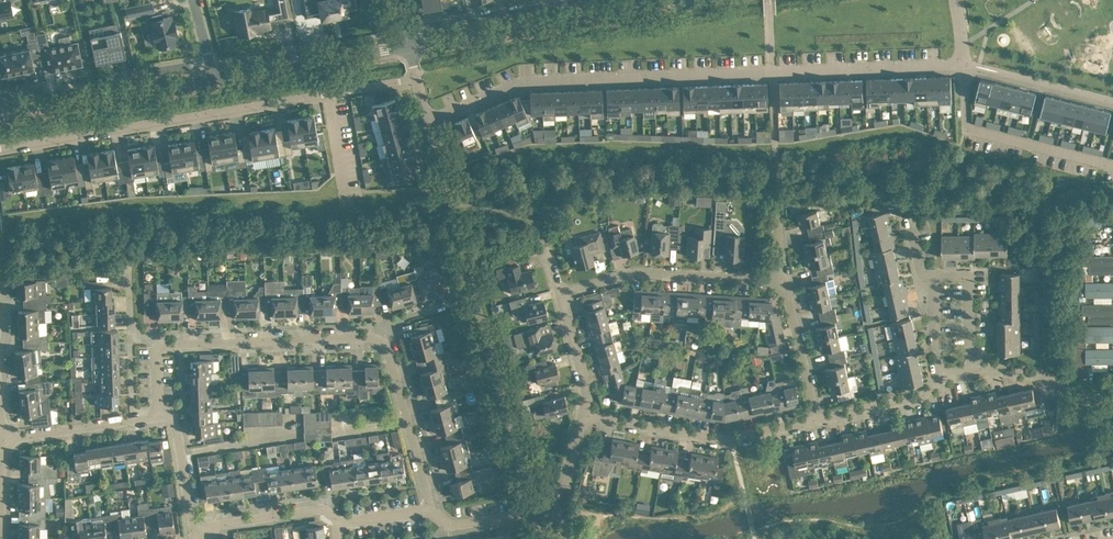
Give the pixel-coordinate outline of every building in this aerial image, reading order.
[(1,2),(0,2),(0,18),(13,16),(10,0),(1,0),(1,2)] [(289,0),(275,0),(276,6),(276,9),(290,6),(289,0)] [(305,10),(306,16),(321,13),(322,16),(322,19),(329,18),(332,18),(331,17),(339,16),(341,16),(348,14),(347,11),(348,11),(347,8),(355,7),(354,2),(354,0),(303,0),(305,10)] [(423,9),(441,6),(441,8),(450,7),(449,4),(454,4),(454,0),(422,0),(423,9)] [(152,2),(126,7),(128,16),(154,11),(152,2)] [(250,7),(234,11),(239,35),(255,32),(254,31),(271,27),(270,22),(279,21),(278,12),(268,14),(267,11),(267,7),(250,10),(250,7)] [(161,14),(150,17),(153,28),(152,28),(156,43),(158,42),(159,47),(161,47),(162,50),(171,48),(170,45),(178,43),(176,36),(178,35),(174,20),(172,21),(170,16),(163,18),(161,14)] [(118,22),(89,28),(96,60),(96,63),(126,57),(125,54),(118,22)] [(33,25),(20,28),(21,35),(26,34),(27,34),(34,32),(33,25)] [(45,33),(37,35),(41,54),(46,53),(50,71),(82,64),(77,42),(70,43),(69,36),(59,38),(61,45),(49,48),(45,33)] [(2,75),(34,68),(32,57),(40,56),(36,41),(28,43),(29,48),(0,54),(0,65),(2,75)] [(927,77),(928,103),(940,103),(939,77),(939,76),(927,77)] [(939,77),(940,103),(952,102),(951,76),(950,76),(939,76),(939,77)] [(916,103),(915,77),(904,78),(903,78),(904,101),(916,101),(916,103)] [(928,103),(927,77),(916,77),(915,77),(916,103),(928,103)] [(880,79),(881,105),(881,102),(892,102),(892,78),(891,78),(880,79)] [(892,78),(892,102),(904,101),(903,78),(892,78)] [(974,97),(974,98),(976,98),(975,103),(987,106),(988,101),(993,81),(981,78),(978,91),(976,97),(974,97)] [(851,80),(852,106),(864,105),(863,79),(862,79),(851,80)] [(881,105),(880,79),(879,79),(868,79),(867,79),(868,105),(881,105)] [(827,81),(828,102),(833,101),(840,101),(839,80),(838,80),(827,81)] [(839,80),(840,101),(851,101),(851,106),(852,106),(851,80),(850,80),(839,80)] [(804,108),(816,107),(815,81),(804,82),(803,82),(804,108)] [(816,81),(815,81),(816,107),(828,107),(827,81),(816,81)] [(993,81),(988,101),(993,102),(998,104),(999,104),(1004,84),(993,81)] [(780,109),(792,108),(791,82),(780,83),(779,83),(780,109)] [(792,82),(791,82),(792,108),(804,108),(803,82),(792,82)] [(755,110),(754,84),(754,83),(743,84),(742,84),(743,110),(755,110)] [(768,109),(767,83),(766,83),(754,83),(754,84),(755,110),(768,109)] [(731,111),(730,85),(730,84),(719,85),(720,111),(731,111)] [(743,110),(742,84),(731,84),(731,85),(730,85),(731,111),(743,110)] [(1004,84),(998,106),(1009,109),(1015,87),(1014,87),(1004,84)] [(695,86),(696,112),(697,112),(703,112),(703,115),(708,115),(708,113),(708,106),(707,86),(706,86),(706,85),(695,86)] [(720,111),(719,85),(718,85),(707,85),(707,86),(708,106),(719,106),(719,111),(720,111)] [(666,87),(667,113),(679,112),(678,87),(677,87),(677,86),(666,87)] [(696,112),(695,86),(683,86),(682,86),(683,112),(696,112)] [(655,111),(654,88),(654,87),(643,88),(642,88),(643,109),(654,108),(654,111),(655,111)] [(667,113),(666,87),(654,87),(654,88),(655,111),(666,110),(666,113),(667,113)] [(1015,87),(1009,109),(1020,112),(1025,90),(1015,87)] [(619,89),(619,115),(620,115),(631,114),(631,109),(630,88),(630,89),(630,88),(619,89)] [(643,109),(642,88),(631,88),(630,88),(631,109),(643,109)] [(619,115),(619,89),(618,89),(607,89),(606,89),(607,115),(619,115)] [(566,91),(567,114),(567,112),(579,111),(578,91),(577,91),(577,90),(566,91)] [(578,91),(579,111),(579,117),(591,116),(590,90),(589,90),(578,90),(578,91)] [(590,90),(591,116),(603,116),(602,91),(602,90),(601,90),(590,90)] [(1026,90),(1025,90),(1020,112),(1031,115),(1037,92),(1026,90)] [(543,118),(555,117),(554,91),(543,92),(542,92),(543,118)] [(566,91),(554,91),(555,117),(556,117),(555,115),(567,114),(566,91)] [(543,118),(542,92),(531,92),(530,93),(530,99),(525,99),(530,116),(543,115),(543,118)] [(508,100),(507,100),(515,119),(515,120),(517,124),(530,119),(530,116),(525,99),(521,101),(519,95),(518,96),(508,100)] [(1046,95),(1040,117),(1051,120),(1052,120),(1053,117),(1052,117),(1057,98),(1057,97),(1046,95)] [(1057,98),(1052,117),(1053,117),(1062,120),(1063,120),(1068,100),(1057,98)] [(395,99),(372,105),(376,118),(378,118),(378,117),(398,112),(395,99)] [(497,105),(496,105),(504,124),(515,120),(515,119),(507,100),(497,105)] [(1062,120),(1061,125),(1062,125),(1073,128),(1074,125),(1073,125),(1079,103),(1078,103),(1068,100),(1063,120),(1062,120)] [(1079,103),(1073,125),(1074,125),(1084,128),(1085,125),(1090,106),(1089,106),(1079,103)] [(486,109),(486,110),(494,129),(494,128),(504,124),(496,105),(486,109)] [(1085,125),(1096,128),(1100,109),(1100,108),(1090,106),(1085,125)] [(1101,109),(1100,109),(1096,128),(1107,131),(1112,111),(1101,108),(1101,109)] [(475,114),(474,115),(479,126),(483,135),(483,136),(495,131),(494,128),(494,129),(486,110),(485,110),(475,114)] [(398,112),(378,117),(378,118),(382,130),(402,125),(402,124),(398,112)] [(314,115),(300,117),(305,145),(316,143),(319,150),(326,148),(323,132),(317,133),(314,115)] [(290,139),(284,141),(286,154),(293,153),(292,147),(305,145),(300,117),(287,120),(290,139)] [(468,117),(455,123),(463,143),(476,138),(483,135),(479,126),(473,129),(468,117)] [(402,125),(382,130),(385,142),(385,143),(405,137),(402,125)] [(275,127),(261,130),(266,157),(279,155),(284,155),(286,154),(284,141),(277,142),(275,130),(275,127)] [(250,146),(244,147),(246,160),(247,160),(252,159),(266,157),(261,130),(248,132),(248,135),(250,146)] [(234,131),(221,133),(225,160),(239,158),(239,162),(246,161),(246,160),(244,147),(237,148),(234,131)] [(211,155),(204,156),(206,169),(207,170),(213,169),(212,163),(225,160),(221,133),(207,135),(211,155)] [(385,142),(382,143),(383,143),(386,156),(408,150),(409,150),(405,138),(405,137),(385,143),(385,142)] [(479,147),(476,138),(463,143),(467,152),(479,147)] [(195,140),(181,142),(186,169),(199,167),(199,170),(206,169),(204,156),(204,153),(197,155),(195,140)] [(171,160),(164,161),(166,175),(167,177),(168,182),(187,179),(186,169),(181,142),(168,144),(171,160)] [(154,144),(141,146),(146,174),(159,172),(160,176),(166,175),(164,161),(164,159),(157,160),(154,144)] [(130,164),(124,165),(126,181),(133,180),(133,176),(146,174),(141,146),(128,149),(130,164)] [(114,149),(101,151),(105,178),(118,176),(119,183),(126,181),(124,165),(117,166),(114,149)] [(380,158),(383,170),(389,169),(412,163),(412,162),(409,150),(408,150),(386,156),(380,158)] [(90,173),(84,174),(86,188),(93,187),(92,181),(105,178),(101,151),(87,153),(90,173)] [(74,155),(61,158),(64,180),(65,182),(78,180),(79,186),(86,185),(84,174),(83,170),(77,171),(74,155)] [(461,156),(454,158),(457,166),(464,164),(461,156)] [(50,177),(44,178),(46,194),(53,192),(52,187),(66,185),(65,182),(61,158),(47,160),(49,170),(50,177)] [(34,162),(21,164),(25,189),(26,197),(39,195),(46,194),(44,178),(37,179),(34,162)] [(412,163),(389,169),(393,182),(416,176),(415,175),(412,163)] [(21,164),(7,167),(11,191),(25,189),(21,164)] [(133,180),(126,181),(129,196),(136,194),(133,180)] [(0,182),(0,190),(0,191),(8,190),(7,181),(0,182)] [(679,204),(680,194),(669,193),(668,203),(679,204)] [(703,196),(703,206),(710,206),(711,197),(703,196)] [(716,200),(715,210),(726,210),(726,200),(716,200)] [(821,224),(818,210),(798,214),(801,227),(809,225),(810,228),(809,228),(810,233),(809,234),(825,230),(824,224),(821,224)] [(873,214),(869,215),(872,227),(890,223),(888,215),(887,211),(873,214)] [(1102,214),(1084,214),(1084,227),(1102,226),(1102,214)] [(714,228),(713,241),(722,241),(722,242),(725,245),(725,254),(724,258),(729,258),(742,259),(742,253),(743,245),(743,239),(739,234),(733,226),(728,221),(723,221),(723,218),(715,217),(714,228)] [(651,242),(651,253),(668,254),(668,247),(669,244),(677,245),(678,234),(678,233),(679,225),(670,225),(667,225),(667,232),(662,232),(663,224),(662,223),(655,223),(652,225),(652,231),(651,242)] [(890,223),(872,227),(872,228),(875,238),(875,239),(893,235),(892,231),(890,224),(890,223)] [(609,227),(609,233),(610,237),(613,247),(615,257),(622,255),(628,254),(638,251),(635,240),(634,234),(633,234),(631,227),(619,230),(616,231),(614,225),(609,227)] [(850,225),(842,227),(843,235),(850,233),(850,225)] [(710,246),(711,228),(695,227),(695,237),(688,236),(687,255),(702,256),(703,245),(710,246)] [(836,235),(834,228),(825,230),(809,234),(810,234),(811,239),(812,239),(813,242),(805,244),(807,256),(827,251),(826,245),(832,244),(831,237),(836,235)] [(603,245),(600,231),(580,236),(582,243),(571,246),(577,268),(594,263),(591,254),(605,250),(603,245)] [(991,256),(995,256),(995,254),(1008,254),(1008,243),(1008,232),(991,233),(991,256)] [(959,259),(962,259),(962,256),(975,256),(975,233),(975,235),(959,235),(959,259)] [(991,256),(991,233),(975,233),(975,256),(976,256),(976,254),(988,254),(988,256),(991,256)] [(877,250),(872,251),(895,246),(894,238),(893,235),(875,239),(875,241),(877,250)] [(959,259),(959,235),(942,235),(942,257),(956,256),(956,259),(959,259)] [(1074,259),(1082,258),(1082,243),(1073,243),(1074,259)] [(388,245),(379,247),(381,257),(391,254),(388,245)] [(895,246),(872,251),(873,254),(876,267),(899,262),(898,259),(896,259),(894,250),(893,247),(895,246)] [(236,258),(245,258),(245,249),(236,249),(236,258)] [(827,251),(807,256),(810,268),(816,266),(818,266),(819,269),(818,269),(819,274),(819,275),(827,273),(834,271),(833,265),(830,251),(827,251)] [(1083,256),(1084,264),(1092,264),(1092,273),(1112,273),(1112,256),(1083,256)] [(1083,274),(1082,258),(1074,259),(1074,281),(1080,280),(1086,280),(1086,274),(1083,274)] [(899,262),(876,267),(879,280),(879,283),(902,278),(902,277),(900,278),(900,275),(897,266),(900,265),(899,262)] [(506,266),(497,269),(500,279),(509,281),(512,293),(512,291),(520,289),(521,290),(535,287),(530,270),(521,272),(519,265),(507,268),(506,266)] [(423,276),(417,277),(420,290),(421,293),(423,292),(427,291),(428,296),(429,298),(441,295),(440,293),(444,292),(447,291),(442,274),(440,275),(439,274),(438,269),(436,268),(434,267),(424,270),(422,272),(422,274),(423,276)] [(404,279),(398,280),(399,285),(404,302),(405,305),(417,302),(416,299),(415,294),(414,292),(420,290),(417,277),(415,270),(403,273),(404,279)] [(1018,272),(1001,273),(1001,281),(1001,285),(1020,285),(1020,272),(1018,272)] [(829,279),(827,273),(819,275),(819,274),(812,276),(814,282),(815,282),(815,285),(807,286),(810,298),(830,294),(837,292),(834,278),(829,279)] [(315,295),(315,291),(310,284),(312,281),(312,278),(310,275),(304,276),(304,284),(303,284),(304,292),(303,292),(304,305),(310,305),(311,315),(323,315),(323,294),(315,295)] [(54,284),(60,290),(61,289),(68,288),(68,276),(56,276),(56,283),(54,284)] [(902,278),(879,283),(880,283),(885,282),(887,293),(905,289),(904,285),(902,278)] [(25,281),(17,281),(18,296),(23,296),(30,296),(30,303),(40,302),(46,302),(52,302),(51,294),(46,294),(46,291),(44,290),(46,287),(46,279),(36,280),(36,281),(34,281),(28,281),(25,281)] [(1081,296),(1080,280),(1074,281),(1074,296),(1074,302),(1080,302),(1086,302),(1086,296),(1081,296)] [(273,281),(264,281),(265,285),(266,307),(272,306),(272,310),(273,317),(285,316),(284,296),(284,288),(284,286),(273,286),(273,281)] [(1085,295),(1112,295),(1112,281),(1084,281),(1085,295)] [(329,294),(323,294),(323,312),(323,315),(336,314),(336,312),(335,307),(335,304),(342,304),(341,291),(341,286),(341,282),(334,282),(329,291),(329,294)] [(233,283),(227,283),(227,289),(227,295),(227,298),(227,308),(234,308),(234,311),(234,315),(234,318),(247,318),(246,297),(245,289),(245,287),(236,287),(235,285),(233,283)] [(209,319),(208,290),(197,290),(197,287),(194,284),(188,285),(189,296),(189,309),(196,309),(196,319),(209,319)] [(265,285),(259,286),(259,288),(252,295),(252,297),(246,297),(247,318),(259,317),(259,307),(266,307),(265,285)] [(372,286),(360,286),(361,293),(361,311),(361,313),(374,313),(374,311),(374,306),(374,303),(381,302),(382,302),(382,301),(379,287),(379,285),(372,286)] [(388,288),(387,285),(380,287),(379,287),(382,301),(390,298),(392,308),(405,305),(399,285),(388,288)] [(1020,285),(1001,285),(1001,286),(1001,289),(1001,297),(1020,297),(1020,289),(1020,286),(1020,285)] [(349,286),(341,286),(341,291),(342,304),(349,304),(349,307),(349,311),(349,314),(361,313),(361,311),(361,293),(360,286),(349,287),(349,286)] [(112,299),(111,287),(100,287),(91,287),(92,300),(114,299),(112,299)] [(227,289),(208,290),(209,319),(221,318),(221,311),(221,308),(227,308),(227,289)] [(905,289),(887,293),(890,304),(890,305),(908,301),(906,293),(905,289)] [(651,311),(652,290),(641,290),(641,293),(634,293),(633,304),(633,309),(633,310),(633,317),(640,317),(640,319),(641,320),(649,320),(650,319),(651,311)] [(651,311),(669,313),(670,295),(664,295),(664,291),(652,290),(651,311)] [(157,297),(151,297),(151,311),(158,310),(158,313),(158,321),(171,320),(170,300),(169,291),(157,291),(157,297)] [(296,295),(284,296),(285,314),(285,316),(298,316),(297,313),(297,306),(304,305),(303,292),(296,292),(296,295)] [(582,304),(586,322),(607,316),(605,309),(604,307),(610,306),(612,302),(610,296),(609,292),(600,294),(601,299),(582,304)] [(670,295),(669,313),(669,318),(673,319),(675,322),(686,323),(687,314),(688,293),(677,292),(677,295),(670,295)] [(688,293),(687,314),(698,314),(702,315),(705,315),(705,311),(706,307),(706,297),(707,294),(700,294),(688,293)] [(705,311),(705,315),(712,315),(711,319),(711,324),(711,327),(718,327),(723,327),(723,324),(723,319),(724,316),(723,316),(724,298),(724,295),(713,294),(713,298),(706,297),(706,307),(705,311)] [(833,308),(830,294),(810,298),(813,310),(821,309),(821,311),(820,312),(822,317),(821,317),(837,314),(835,307),(833,308)] [(723,319),(723,324),(734,325),(735,325),(740,325),(740,324),(741,317),(741,315),(742,296),(736,296),(724,295),(724,298),(723,316),(724,316),(723,319)] [(182,299),(170,300),(171,320),(183,320),(183,313),(183,310),(189,309),(189,296),(181,296),(182,299)] [(526,296),(509,301),(514,317),(526,314),(529,322),(548,317),(543,300),(528,305),(526,296)] [(741,315),(741,317),(748,318),(748,324),(758,325),(758,318),(760,297),(749,297),(742,296),(741,309),(741,315)] [(770,298),(760,297),(758,318),(771,319),(773,328),(773,331),(767,333),(770,344),(774,343),(785,341),(777,306),(771,306),(772,302),(769,301),(770,298)] [(1020,297),(1001,297),(1001,300),(1002,305),(1002,309),(1020,309),(1020,300),(1020,297)] [(115,312),(114,299),(92,300),(92,301),(94,301),(95,313),(115,312)] [(908,301),(890,305),(893,317),(900,315),(910,313),(910,309),(908,301)] [(23,309),(18,310),(19,323),(38,322),(46,321),(45,318),(45,309),(47,309),(46,302),(40,302),(30,303),(31,309),(23,309)] [(1080,302),(1074,302),(1074,318),(1074,324),(1082,324),(1087,324),(1087,317),(1081,318),(1080,302)] [(1083,304),(1083,313),(1088,313),(1088,322),(1112,321),(1112,303),(1083,304)] [(1020,309),(1002,309),(1002,313),(1002,320),(1020,320),(1020,313),(1020,309)] [(95,326),(104,325),(115,325),(115,312),(95,313),(95,326)] [(838,321),(837,314),(821,317),(821,318),(822,318),(823,323),(824,323),(824,326),(816,328),(819,339),(839,335),(836,321),(838,321)] [(608,322),(607,316),(586,322),(589,333),(592,332),(594,338),(611,333),(619,331),(616,320),(608,322)] [(771,319),(758,318),(758,325),(758,328),(773,328),(771,319)] [(914,330),(912,318),(891,322),(894,338),(917,333),(917,330),(914,330)] [(997,333),(997,337),(1020,337),(1020,336),(1020,326),(1020,320),(1002,320),(999,320),(999,326),(999,333),(997,333)] [(38,322),(19,323),(19,336),(23,335),(27,335),(27,342),(32,342),(48,342),(48,334),(47,334),(39,334),(38,322)] [(420,333),(411,335),(412,341),(411,342),(413,348),(434,342),(440,341),(440,340),(437,329),(435,330),(434,329),(433,322),(428,324),(421,326),(419,326),(420,333)] [(1082,341),(1082,324),(1074,324),(1075,341),(1075,347),(1080,347),(1087,347),(1087,340),(1082,341)] [(526,330),(514,333),(518,348),(529,344),(530,347),(534,345),(535,348),(536,348),(538,354),(557,349),(556,346),(557,345),(556,340),(554,340),(553,335),(552,332),(545,333),(541,335),(539,326),(526,330)] [(1086,326),(1087,339),(1112,339),(1112,326),(1086,326)] [(98,343),(118,342),(118,329),(98,330),(98,341),(98,343)] [(596,356),(616,351),(611,333),(594,338),(596,345),(593,345),(596,356)] [(896,355),(919,350),(916,337),(918,336),(917,333),(894,338),(898,354),(896,354),(896,355)] [(842,349),(839,335),(819,339),(822,352),(830,350),(830,353),(831,358),(830,358),(830,359),(846,355),(845,348),(842,349)] [(997,340),(999,340),(999,353),(1020,353),(1020,339),(1020,337),(997,337),(997,340)] [(48,348),(48,342),(32,342),(27,342),(27,349),(15,351),(17,363),(36,361),(42,360),(40,348),(48,348)] [(99,355),(119,355),(118,342),(98,343),(99,355)] [(434,342),(413,348),(414,354),(416,353),(417,359),(427,357),(429,363),(443,359),(441,352),(437,353),(434,342)] [(785,343),(769,346),(771,353),(786,350),(785,343)] [(739,352),(740,344),(732,344),(732,352),(739,352)] [(769,347),(757,346),(757,355),(768,356),(769,347)] [(1085,348),(1085,361),(1112,361),(1112,347),(1085,348)] [(442,352),(441,352),(443,359),(446,359),(445,358),(451,357),(449,350),(442,352)] [(919,363),(917,350),(919,350),(896,355),(899,371),(922,365),(922,362),(919,363)] [(621,368),(616,351),(596,356),(599,367),(602,366),(604,373),(621,368)] [(191,373),(214,372),(213,360),(219,360),(219,352),(199,353),(200,359),(193,360),(194,372),(191,372),(191,373)] [(229,371),(236,371),(236,366),(239,366),(238,352),(231,353),(232,366),(229,366),(229,371)] [(782,352),(770,355),(771,361),(783,358),(782,352)] [(92,368),(119,367),(119,355),(99,355),(91,356),(92,368)] [(832,367),(826,369),(828,380),(848,376),(845,364),(845,362),(848,362),(846,355),(843,356),(830,359),(831,359),(832,364),(833,364),(834,367),(832,367)] [(430,369),(421,372),(422,378),(421,378),(423,385),(444,379),(450,377),(446,359),(443,359),(429,363),(430,369)] [(542,360),(526,364),(530,381),(537,379),(538,383),(543,382),(545,386),(557,383),(556,379),(560,378),(558,373),(556,363),(547,365),(543,366),(542,360)] [(36,361),(17,363),(18,376),(26,375),(29,375),(30,375),(31,381),(38,381),(47,380),(46,373),(37,374),(36,361)] [(379,384),(378,363),(377,363),(377,365),(374,365),(374,363),(365,363),(365,369),(358,369),(359,396),(359,397),(363,397),(368,397),(368,389),(372,389),(372,384),(379,384)] [(352,369),(352,364),(343,364),(343,366),(339,366),(340,385),(346,385),(347,396),(359,396),(358,369),(352,369)] [(304,368),(300,368),(301,387),(307,386),(308,391),(309,391),(320,391),(320,384),(313,384),(313,369),(313,365),(304,366),(304,368)] [(335,367),(335,365),(326,365),(326,368),(319,369),(320,384),(320,391),(333,390),(333,386),(340,385),(339,366),(335,367)] [(903,387),(924,382),(921,369),(923,369),(922,365),(899,371),(903,387)] [(296,368),(296,366),(287,366),(288,385),(281,385),(281,392),(294,392),(294,387),(301,387),(300,368),(296,368)] [(119,367),(99,368),(100,380),(120,380),(119,367)] [(257,369),(257,367),(248,368),(248,372),(242,372),(243,394),(255,393),(255,388),(262,388),(261,369),(257,369)] [(275,385),(274,367),(265,367),(265,369),(261,369),(262,388),(269,388),(269,393),(281,392),(281,385),(275,385)] [(604,373),(601,374),(602,374),(604,381),(608,380),(612,394),(622,396),(621,401),(623,401),(623,404),(632,406),(633,403),(636,385),(624,383),(622,375),(623,375),(621,368),(604,373)] [(191,385),(211,384),(211,372),(214,372),(191,373),(191,385)] [(848,376),(828,380),(831,393),(837,391),(839,391),(840,394),(839,394),(840,399),(839,400),(842,399),(850,398),(855,396),(854,390),(858,389),(855,375),(848,376)] [(654,382),(650,409),(655,410),(656,407),(661,408),(668,409),(671,392),(670,392),(671,386),(665,385),(666,384),(666,379),(655,376),(654,382)] [(800,405),(795,386),(798,385),(796,377),(775,382),(781,406),(787,405),(788,408),(800,405)] [(764,413),(775,411),(774,408),(781,406),(775,382),(774,378),(768,380),(764,392),(759,393),(764,413)] [(27,389),(20,390),(21,402),(44,400),(44,398),(44,397),(51,392),(50,386),(51,386),(50,379),(47,380),(38,381),(31,381),(32,388),(30,388),(27,389)] [(444,379),(423,385),(424,390),(426,390),(427,396),(434,395),(437,394),(439,400),(453,396),(456,395),(454,390),(451,390),(451,389),(447,390),(444,379)] [(98,393),(120,392),(120,380),(100,380),(100,392),(98,392),(98,393)] [(636,385),(632,406),(638,407),(650,409),(654,382),(644,380),(643,383),(642,383),(642,386),(636,385)] [(192,398),(212,397),(211,384),(191,385),(192,398)] [(689,395),(690,386),(680,384),(677,386),(671,385),(670,392),(671,392),(668,409),(674,410),(674,413),(685,415),(689,395)] [(707,392),(702,391),(700,388),(690,386),(689,395),(685,415),(696,417),(697,414),(703,415),(706,398),(707,392)] [(753,395),(751,391),(747,388),(746,386),(739,387),(739,388),(742,397),(746,414),(752,413),(753,416),(764,413),(759,393),(753,395)] [(740,419),(739,416),(746,414),(742,397),(739,388),(731,390),(729,392),(724,394),(725,419),(734,417),(735,420),(740,419)] [(1026,390),(1021,391),(1026,413),(1025,413),(1026,418),(1027,417),(1032,416),(1044,414),(1045,413),(1045,409),(1044,406),(1042,398),(1041,392),(1034,393),(1033,388),(1026,390)] [(725,419),(724,394),(724,392),(722,392),(722,391),(719,391),(717,391),(715,392),(707,392),(706,398),(703,415),(710,416),(709,420),(714,421),(715,417),(725,419)] [(995,391),(983,394),(987,414),(988,419),(991,418),(1001,416),(995,391)] [(996,391),(995,391),(1001,416),(1002,421),(1005,421),(1006,423),(1014,421),(1015,421),(1008,394),(1000,396),(997,396),(996,391)] [(1013,393),(1008,394),(1015,421),(1019,420),(1019,418),(1025,413),(1026,413),(1021,391),(1013,393)] [(98,406),(118,405),(118,393),(120,392),(98,393),(98,395),(98,406)] [(546,393),(531,397),(533,404),(542,401),(547,400),(546,393)] [(971,397),(970,397),(971,402),(972,402),(975,416),(976,416),(977,421),(988,419),(987,414),(983,394),(971,397)] [(568,410),(564,395),(533,404),(535,414),(545,411),(546,416),(553,414),(553,417),(562,414),(562,411),(568,410)] [(438,407),(431,409),(432,415),(431,415),(433,421),(454,416),(451,404),(455,403),(453,396),(439,400),(440,406),(438,407)] [(192,410),(212,409),(212,397),(192,398),(192,410)] [(531,397),(522,400),(524,406),(533,404),(531,397)] [(52,423),(49,400),(44,400),(21,402),(22,415),(34,414),(35,426),(52,423)] [(971,402),(960,405),(964,424),(976,422),(977,421),(976,416),(975,416),(972,402),(971,402)] [(285,412),(291,412),(302,412),(301,404),(290,404),(290,407),(285,407),(285,412)] [(282,410),(282,405),(279,405),(279,410),(275,410),(275,424),(283,424),(283,412),(283,410),(282,410)] [(960,405),(947,408),(947,409),(949,418),(951,426),(951,427),(964,424),(960,405)] [(212,409),(192,410),(193,422),(193,423),(195,423),(195,422),(213,422),(213,421),(212,409)] [(267,424),(275,424),(275,410),(267,411),(267,424)] [(244,425),(252,425),(251,411),(243,411),(244,425)] [(252,425),(260,425),(259,411),(251,411),(252,425)] [(260,425),(267,424),(267,411),(259,411),(260,425)] [(939,413),(927,415),(931,435),(944,432),(942,423),(940,415),(939,413)] [(927,415),(915,418),(919,438),(920,443),(932,440),(931,435),(927,415)] [(454,416),(433,421),(434,427),(436,427),(437,433),(444,431),(447,431),(448,437),(463,433),(461,426),(457,427),(454,416)] [(915,418),(903,421),(907,441),(908,446),(913,444),(912,439),(918,438),(919,438),(915,418)] [(223,433),(223,421),(213,422),(195,422),(195,423),(196,435),(204,435),(204,443),(215,442),(219,441),(224,440),(223,433)] [(890,424),(891,429),(892,429),(895,443),(905,441),(907,441),(903,421),(890,424)] [(1051,422),(1031,426),(1033,435),(1053,431),(1051,422)] [(866,429),(854,432),(858,452),(867,450),(870,449),(867,435),(867,434),(866,429)] [(889,430),(879,432),(884,451),(896,449),(897,448),(895,443),(892,429),(891,429),(889,430)] [(395,447),(402,445),(398,430),(391,431),(395,447)] [(332,440),(332,432),(318,432),(318,440),(332,440)] [(854,432),(841,435),(842,440),(843,440),(846,454),(847,454),(858,452),(854,432)] [(867,434),(867,435),(870,449),(871,454),(872,454),(884,451),(879,432),(867,434)] [(448,444),(441,446),(442,452),(441,452),(443,458),(464,453),(469,451),(466,439),(464,440),(463,433),(448,437),(450,443),(448,444)] [(1013,434),(1005,436),(1007,446),(1016,444),(1013,434)] [(351,445),(356,444),(362,443),(361,436),(350,438),(351,445)] [(1005,436),(995,438),(998,448),(1007,446),(1005,436)] [(339,446),(345,445),(351,445),(350,438),(337,439),(339,446)] [(621,464),(626,441),(612,438),(610,450),(604,449),(604,447),(601,459),(594,458),(591,473),(606,475),(613,462),(621,464)] [(148,439),(136,441),(139,460),(151,458),(148,441),(149,441),(148,439)] [(149,441),(148,441),(151,458),(151,461),(164,459),(162,447),(161,439),(149,441)] [(811,442),(805,443),(809,463),(812,472),(817,471),(816,467),(817,467),(823,465),(822,460),(818,446),(819,445),(818,440),(817,440),(811,442)] [(838,441),(830,443),(835,462),(836,467),(849,464),(848,459),(847,454),(846,454),(843,440),(842,440),(838,441)] [(136,441),(123,442),(126,462),(139,460),(136,441)] [(641,471),(643,456),(637,455),(639,443),(626,441),(621,464),(635,466),(634,469),(641,471)] [(123,442),(111,444),(114,464),(126,462),(123,442)] [(289,456),(287,442),(275,444),(276,451),(281,450),(282,457),(289,456)] [(795,457),(787,458),(791,474),(798,472),(799,475),(812,472),(809,463),(805,443),(792,446),(795,457)] [(819,445),(818,446),(822,460),(823,465),(835,462),(830,443),(819,445)] [(111,444),(98,446),(102,466),(114,464),(111,444)] [(643,456),(641,471),(647,472),(648,468),(661,471),(665,448),(652,445),(650,455),(650,457),(643,456)] [(86,448),(86,451),(87,451),(89,468),(90,468),(102,466),(98,446),(86,448)] [(678,450),(665,448),(661,471),(660,475),(660,477),(680,480),(680,478),(683,463),(676,462),(678,450)] [(75,458),(68,459),(68,470),(68,481),(80,481),(81,472),(83,471),(90,470),(90,468),(89,468),(87,451),(86,451),(80,452),(74,453),(75,458)] [(464,453),(443,458),(444,464),(445,464),(447,470),(454,468),(457,467),(458,474),(473,470),(471,464),(472,463),(469,451),(464,453)] [(381,456),(377,456),(378,461),(380,480),(390,478),(390,480),(393,479),(390,459),(388,452),(382,453),(381,456)] [(700,478),(705,455),(691,452),(689,464),(683,463),(680,478),(687,479),(687,475),(700,478)] [(396,458),(390,459),(393,479),(396,479),(395,477),(405,476),(401,453),(395,454),(396,458)] [(19,454),(19,464),(21,464),(20,470),(29,470),(32,470),(32,476),(57,477),(57,476),(57,470),(45,463),(41,463),(41,455),(19,454)] [(705,455),(700,478),(714,480),(713,483),(712,487),(719,489),(720,485),(723,470),(722,470),(716,469),(716,467),(718,457),(705,455)] [(369,483),(366,463),(364,456),(352,458),(353,465),(356,483),(365,482),(366,484),(369,483)] [(345,487),(348,486),(347,485),(356,483),(353,465),(352,458),(340,460),(341,466),(345,487)] [(345,487),(341,466),(340,460),(333,461),(333,462),(322,464),(324,481),(331,480),(332,487),(341,486),(342,487),(345,487)] [(369,483),(372,483),(371,481),(380,480),(378,461),(366,463),(369,483)] [(306,486),(309,486),(309,484),(318,483),(316,472),(315,464),(303,466),(306,486)] [(266,467),(259,468),(262,486),(268,485),(269,490),(279,489),(279,491),(282,490),(279,470),(278,465),(266,467)] [(457,481),(451,483),(452,489),(451,489),(453,496),(474,490),(472,483),(493,477),(490,465),(473,470),(458,474),(460,480),(457,481)] [(306,486),(303,466),(291,468),(294,487),(303,485),(303,487),(306,486)] [(253,474),(241,476),(244,494),(244,496),(247,495),(247,494),(256,492),(255,487),(262,486),(259,468),(252,469),(253,474)] [(282,490),(285,490),(284,488),(294,487),(291,468),(279,470),(282,490)] [(862,468),(850,471),(852,478),(863,475),(862,468)] [(240,469),(228,471),(228,473),(229,477),(232,496),(241,495),(241,496),(244,496),(244,494),(241,476),(240,469)] [(223,474),(220,472),(216,473),(220,500),(223,499),(223,498),(232,496),(228,473),(223,474)] [(211,473),(200,475),(204,496),(207,495),(207,500),(217,498),(217,500),(220,500),(216,473),(211,473)] [(19,488),(19,496),(40,496),(46,497),(52,497),(49,482),(45,483),(45,477),(32,476),(32,483),(29,483),(20,483),(20,488),(19,488)] [(165,494),(174,492),(172,483),(163,485),(165,494)] [(579,487),(577,500),(587,502),(589,489),(579,487)] [(1104,493),(1109,514),(1112,513),(1112,491),(1104,493)] [(1097,516),(1109,514),(1104,493),(1092,496),(1097,516)] [(668,495),(667,506),(674,507),(676,497),(668,495)] [(19,496),(19,504),(20,504),(20,509),(31,509),(31,516),(46,516),(46,511),(46,510),(46,505),(46,497),(40,496),(19,496)] [(1084,519),(1097,516),(1092,496),(1092,499),(1080,502),(1084,519)] [(139,515),(131,517),(134,538),(142,537),(142,535),(147,534),(145,526),(145,523),(152,522),(150,508),(149,508),(148,501),(139,502),(137,504),(138,509),(139,515)] [(1072,522),(1084,519),(1080,502),(1068,504),(1069,511),(1072,522)] [(161,506),(150,508),(152,522),(158,521),(159,524),(160,532),(165,531),(165,533),(175,532),(172,510),(162,512),(161,506)] [(1049,527),(1061,524),(1059,514),(1057,507),(1045,510),(1049,527)] [(1036,530),(1049,527),(1045,510),(1032,512),(1036,530)] [(110,514),(112,528),(119,527),(120,530),(121,538),(126,538),(134,538),(131,517),(130,517),(122,518),(122,512),(118,512),(110,514)] [(1024,533),(1036,530),(1032,512),(1020,515),(1024,533)] [(91,517),(94,538),(107,538),(106,532),(106,529),(112,528),(110,514),(99,515),(91,517)] [(1000,538),(1012,536),(1007,515),(995,518),(1000,538)] [(1008,518),(1008,515),(1007,515),(1012,536),(1024,533),(1020,515),(1008,518)] [(18,528),(18,536),(40,536),(40,528),(46,528),(46,516),(31,516),(31,523),(20,523),(20,528),(18,528)] [(70,520),(71,523),(73,534),(73,537),(80,536),(81,538),(94,538),(91,517),(82,518),(70,520)] [(969,520),(973,538),(987,538),(983,520),(984,520),(983,517),(969,520)] [(1000,538),(995,518),(984,520),(983,520),(987,538),(997,538),(1000,538)] [(957,523),(960,533),(961,538),(973,538),(969,520),(957,523)] [(299,528),(299,533),(303,535),(304,538),(315,538),(328,537),(327,532),(325,532),(324,525),(306,527),(299,528)] [(283,537),(282,526),(274,527),(276,538),(284,538),(283,537)]
